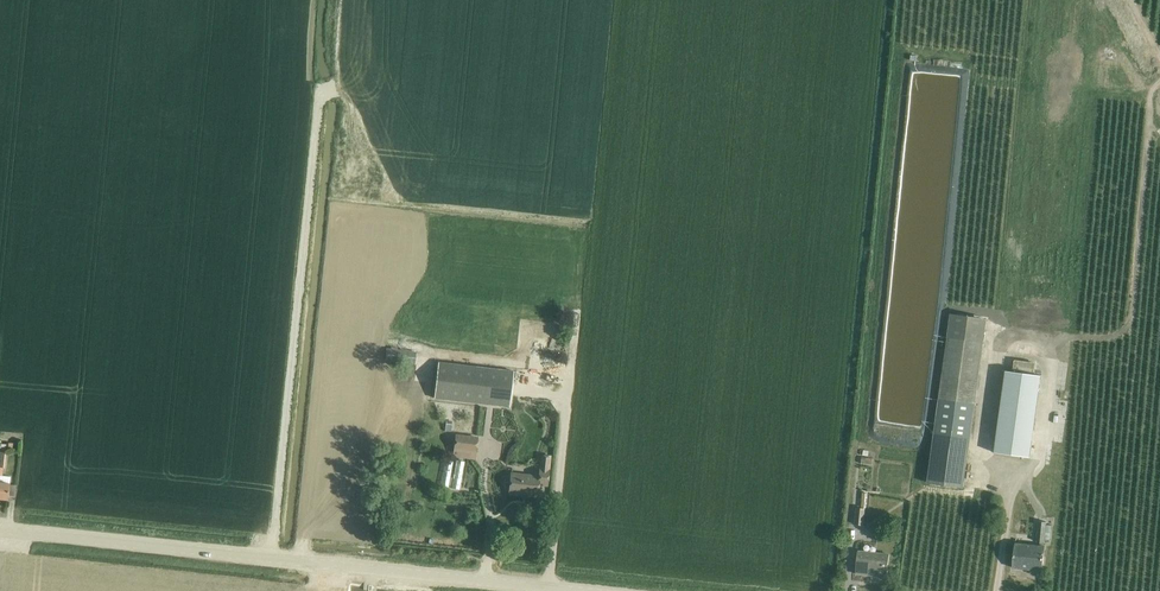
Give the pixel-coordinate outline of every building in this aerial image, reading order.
[(940,396),(928,481),(964,486),(974,412),(978,379),(987,319),(951,314),(943,374),(944,374),(941,396),(940,396)] [(557,350),(556,359),(564,360),(565,352),(557,350)] [(438,362),(434,398),(510,407),(514,371),(438,362)] [(1073,379),(1076,365),(1068,363),(1065,377),(1073,379)] [(1030,458),(1042,375),(1006,370),(995,453),(1030,458)] [(1064,414),(1063,420),(1072,422),(1073,415),(1064,414)] [(1061,430),(1059,437),(1069,440),(1071,433),(1061,430)] [(456,435),(455,449),(476,452),(478,438),(456,435)] [(1057,449),(1062,450),(1065,440),(1059,439),(1057,449)] [(8,500),(9,497),(15,498),(16,487),(10,486),(11,477),(3,476),(4,468),(6,452),(5,452),(0,451),(0,499),(8,500)] [(551,456),(542,455),(540,469),(539,476),(511,473),(509,492),(538,495),(539,484),(548,485),(549,470),(551,458),(551,456)] [(856,508),(855,525),(864,526),(865,509),(866,493),(862,493),(861,508),(856,508)] [(1043,546),(1045,521),(1037,520),(1035,541),(1038,542),(1038,545),(1014,543),(1011,567),(1041,570),(1044,546),(1043,546)] [(885,575),(887,554),(863,552),(862,556),(857,555),(855,574),(866,575),(866,573),(885,575)]
